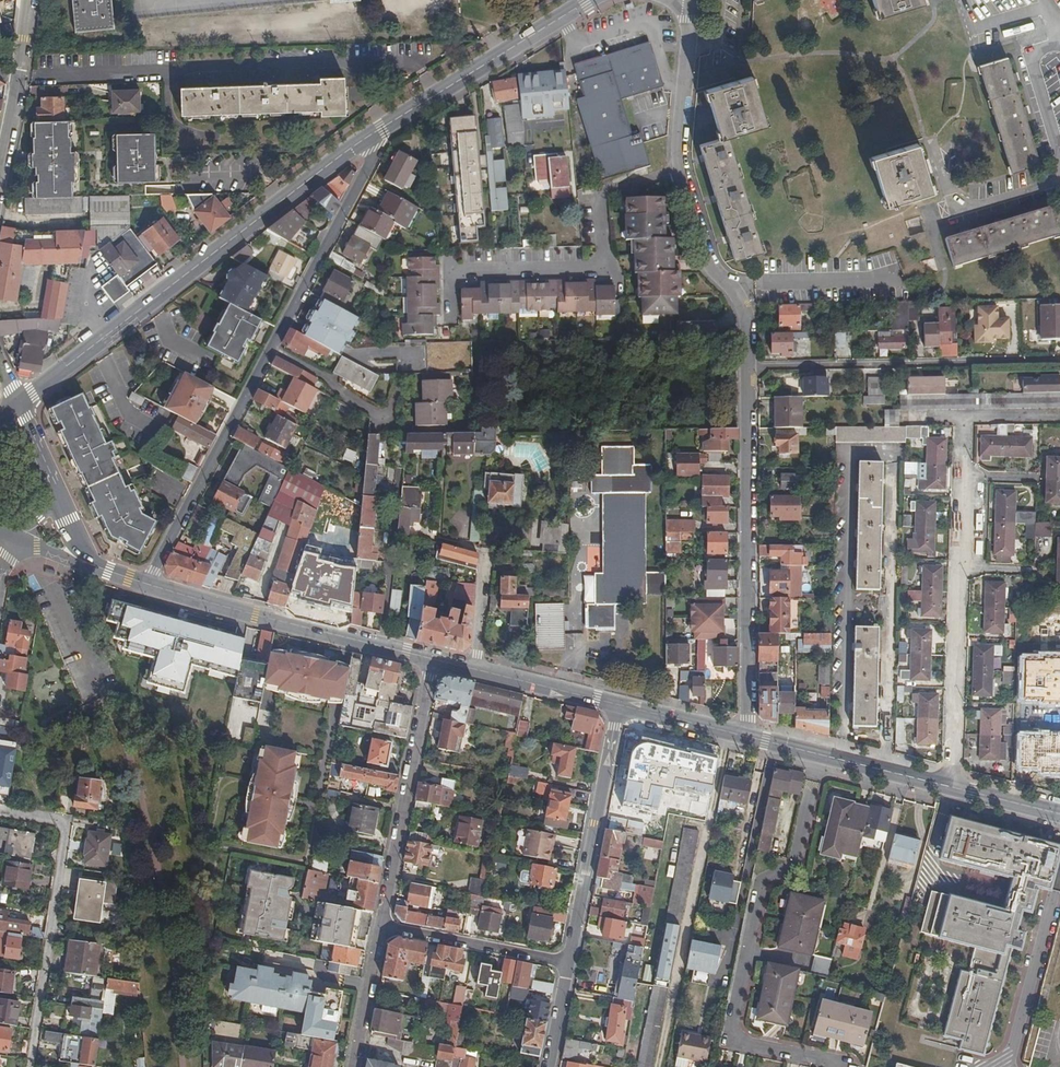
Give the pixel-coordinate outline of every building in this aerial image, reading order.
[(112,0),(73,0),(76,31),(115,27),(112,0)] [(880,14),(925,1),(925,0),(875,0),(880,14)] [(565,36),(564,34),(527,57),(541,80),(550,74),(553,78),(557,75),(568,69),(565,36)] [(579,62),(581,68),(615,57),(653,45),(651,39),(579,62)] [(615,57),(581,68),(589,94),(580,97),(607,177),(655,161),(644,130),(636,132),(624,95),(664,81),(653,45),(615,57)] [(1011,56),(981,64),(1014,172),(1043,163),(1011,56)] [(572,107),(568,69),(557,75),(562,108),(572,107)] [(771,119),(756,72),(709,87),(724,134),(703,141),(740,255),(768,246),(733,131),(771,119)] [(322,114),(347,113),(345,76),(321,77),(321,81),(267,83),(267,80),(263,81),(263,83),(209,86),(209,92),(229,91),(230,112),(322,109),(322,114)] [(519,98),(516,78),(494,80),(496,101),(519,98)] [(209,92),(180,94),(182,114),(230,112),(229,91),(209,92)] [(139,94),(112,95),(112,102),(110,104),(111,113),(116,113),(118,111),(140,110),(139,94)] [(64,96),(42,97),(42,107),(38,107),(38,117),(65,116),(64,96)] [(525,141),(521,105),(514,106),(505,107),(510,142),(512,142),(513,151),(526,150),(526,145),(525,141)] [(576,140),(573,110),(563,111),(548,113),(550,126),(559,126),(561,141),(567,141),(576,140)] [(491,180),(494,210),(510,209),(508,187),(498,188),(497,182),(507,181),(505,159),(494,160),(493,147),(504,146),(501,115),(488,116),(490,134),(486,135),(488,155),(489,166),(491,180)] [(489,166),(488,155),(480,156),(476,116),(452,118),(452,126),(460,125),(462,147),(455,148),(464,241),(480,240),(479,226),(487,225),(483,181),(481,166),(489,166)] [(41,196),(72,196),(71,181),(75,181),(74,151),(71,151),(71,135),(69,135),(68,120),(35,121),(36,136),(32,136),(33,151),(31,151),(32,165),(35,165),(36,173),(37,173),(38,181),(36,181),(37,196),(41,196)] [(460,125),(452,126),(455,148),(462,147),(460,125)] [(156,180),(155,133),(117,133),(118,181),(156,180)] [(935,189),(919,141),(873,156),(888,204),(935,189)] [(416,159),(401,151),(386,179),(403,188),(414,168),(412,167),(416,159)] [(572,198),(568,156),(559,157),(559,154),(550,154),(549,152),(541,153),(541,155),(535,156),(537,181),(551,179),(554,199),(572,198)] [(483,181),(491,180),(489,166),(481,166),(483,181)] [(358,174),(350,168),(339,177),(340,178),(323,188),(342,204),(358,174)] [(342,204),(323,188),(295,210),(303,218),(313,210),(316,212),(322,206),(336,216),(342,204)] [(384,237),(387,239),(397,220),(409,226),(419,206),(390,190),(379,210),(373,207),(363,226),(384,237)] [(224,203),(217,193),(192,193),(193,200),(195,208),(212,231),(233,215),(228,209),(234,204),(230,198),(224,203)] [(91,212),(101,212),(101,195),(91,195),(91,212)] [(101,195),(101,212),(132,211),(131,195),(101,195)] [(685,295),(684,270),(678,270),(678,262),(677,236),(676,236),(669,236),(669,229),(668,195),(630,196),(631,212),(629,212),(630,239),(639,238),(640,272),(643,272),(644,297),(648,297),(648,314),(682,313),(681,295),(685,295)] [(82,211),(82,196),(72,196),(41,196),(37,196),(25,197),(25,214),(82,211)] [(1057,206),(948,238),(957,266),(1059,237),(1059,215),(1057,206)] [(303,218),(295,210),(268,230),(280,236),(289,241),(307,222),(303,218)] [(101,222),(103,251),(120,272),(129,284),(158,261),(152,253),(139,237),(132,228),(132,211),(101,212),(101,222)] [(97,229),(97,245),(103,251),(101,222),(101,212),(91,212),(92,229),(97,229)] [(181,238),(166,217),(146,232),(139,237),(152,253),(158,248),(162,253),(181,238)] [(384,237),(363,226),(359,224),(345,252),(363,261),(364,259),(365,256),(368,257),(370,253),(367,252),(371,243),(379,246),(384,237)] [(62,321),(70,322),(76,323),(88,268),(81,267),(83,257),(92,257),(94,245),(97,245),(97,229),(92,229),(37,231),(3,225),(0,239),(0,296),(16,298),(21,298),(22,294),(22,291),(21,291),(21,288),(18,288),(24,260),(36,260),(60,260),(73,260),(71,269),(59,268),(56,280),(53,280),(47,315),(47,316),(62,316),(62,321)] [(280,236),(268,230),(259,236),(276,244),(280,236)] [(544,246),(557,246),(556,235),(543,236),(544,246)] [(309,251),(315,255),(321,245),(314,241),(309,251)] [(255,254),(249,245),(233,257),(245,263),(255,254)] [(267,274),(283,282),(286,275),(288,276),(297,258),(280,250),(267,274)] [(356,263),(334,251),(330,258),(356,273),(358,268),(355,266),(356,263)] [(435,265),(438,265),(438,258),(410,259),(411,271),(412,271),(413,278),(441,277),(441,269),(435,269),(435,265)] [(22,291),(22,294),(30,294),(36,260),(24,260),(18,288),(21,288),(21,291),(22,291)] [(60,260),(59,268),(71,269),(73,260),(60,260)] [(267,274),(247,264),(243,272),(239,271),(235,271),(232,274),(230,277),(230,282),(222,298),(232,303),(249,312),(267,274)] [(336,270),(322,297),(325,298),(331,302),(343,308),(357,280),(336,270)] [(117,301),(132,288),(129,284),(120,272),(103,285),(117,301)] [(441,277),(413,278),(408,278),(408,286),(413,286),(413,297),(438,296),(438,289),(435,289),(435,285),(442,285),(441,277)] [(581,283),(582,307),(593,307),(593,311),(601,311),(600,282),(600,278),(592,278),(592,285),(589,286),(589,283),(581,283)] [(543,284),(544,310),(554,310),(554,306),(563,306),(562,279),(554,279),(554,287),(550,287),(550,283),(543,284)] [(562,279),(563,306),(563,312),(571,311),(572,308),(582,307),(581,283),(574,283),(573,286),(570,286),(570,279),(562,279)] [(504,285),(505,309),(516,309),(516,312),(524,312),(524,307),(524,280),(516,280),(516,287),(512,287),(512,284),(504,285)] [(524,280),(524,307),(533,307),(533,310),(544,310),(543,284),(536,284),(536,287),(532,287),(532,280),(524,280)] [(486,281),(486,285),(487,313),(494,313),(494,310),(505,309),(504,285),(497,285),(497,288),(494,288),(493,281),(486,281)] [(600,282),(601,311),(601,314),(609,314),(609,310),(621,310),(620,285),(613,285),(612,288),(609,288),(608,282),(600,282)] [(487,313),(486,285),(476,285),(476,292),(473,292),(472,289),(466,289),(467,319),(478,319),(478,314),(487,313)] [(438,296),(413,297),(413,307),(409,307),(409,316),(438,315),(442,315),(442,307),(436,307),(436,303),(439,303),(438,296)] [(319,309),(317,308),(314,315),(323,319),(331,302),(325,298),(319,309)] [(919,300),(910,301),(910,319),(919,319),(919,300)] [(910,301),(897,301),(898,328),(905,328),(910,328),(910,319),(910,301)] [(356,330),(362,318),(343,308),(331,302),(323,319),(314,315),(317,308),(316,308),(309,321),(311,323),(310,324),(338,338),(332,349),(343,354),(349,343),(351,344),(358,331),(356,330)] [(249,312),(232,303),(211,346),(241,362),(249,348),(246,346),(250,339),(253,341),(264,320),(249,312)] [(1043,303),(1044,338),(1059,338),(1059,303),(1043,303)] [(801,326),(801,306),(781,306),(781,326),(801,326)] [(1001,318),(1001,306),(981,306),(981,325),(977,325),(978,343),(996,342),(996,338),(1013,338),(1012,318),(1001,318)] [(952,307),(939,307),(939,323),(927,324),(927,347),(940,347),(941,347),(941,344),(953,344),(953,342),(952,307)] [(0,318),(0,328),(3,335),(12,332),(23,330),(25,335),(20,367),(42,369),(48,328),(59,329),(60,321),(62,321),(62,316),(47,316),(47,315),(0,318)] [(438,315),(409,316),(410,324),(405,324),(405,335),(435,335),(435,327),(432,327),(432,323),(438,323),(438,315)] [(338,338),(310,324),(305,335),(327,346),(332,349),(338,338)] [(304,334),(293,328),(284,344),(301,352),(306,343),(324,352),(327,346),(305,335),(304,334)] [(760,332),(760,334),(760,341),(773,341),(773,354),(796,354),(796,339),(795,339),(795,337),(813,337),(813,331),(795,331),(795,333),(774,334),(774,331),(762,332),(760,332)] [(848,346),(847,331),(837,331),(837,346),(848,346)] [(905,347),(905,335),(890,336),(879,336),(879,347),(905,347)] [(959,356),(959,342),(958,342),(953,342),(953,344),(941,344),(941,347),(940,347),(941,356),(959,356)] [(377,372),(344,355),(335,371),(369,389),(377,372)] [(323,381),(277,357),(273,365),(296,377),(319,389),(323,381)] [(177,413),(196,423),(203,409),(206,411),(210,403),(207,402),(216,385),(189,371),(168,408),(177,413)] [(452,372),(425,372),(426,403),(446,403),(452,402),(452,372)] [(1025,392),(1033,392),(1042,391),(1049,391),(1058,391),(1059,391),(1059,375),(1043,375),(1043,378),(1040,378),(1024,378),(1023,392),(1025,392)] [(830,395),(830,376),(828,376),(816,376),(804,376),(804,395),(830,395)] [(911,377),(910,393),(918,393),(927,393),(935,393),(944,393),(947,393),(947,376),(911,377)] [(320,390),(319,389),(296,377),(289,391),(284,388),(277,399),(291,406),(307,414),(320,390)] [(886,394),(887,394),(887,377),(870,378),(870,394),(886,394)] [(147,397),(136,391),(134,390),(130,397),(143,404),(147,397)] [(277,399),(260,390),(255,400),(276,410),(278,416),(266,438),(287,449),(298,426),(290,421),(292,416),(287,414),(291,406),(277,399)] [(1042,391),(1033,392),(1033,406),(1042,406),(1042,391)] [(1049,391),(1042,391),(1042,406),(1050,406),(1049,391)] [(1058,391),(1049,391),(1050,406),(1058,406),(1058,391)] [(121,539),(122,537),(126,530),(134,534),(130,541),(129,543),(142,551),(158,521),(143,513),(141,507),(145,506),(137,488),(133,490),(130,484),(128,485),(114,457),(116,455),(114,450),(117,448),(113,439),(107,441),(94,415),(96,414),(91,405),(90,406),(83,392),(52,407),(113,534),(121,539)] [(977,407),(985,407),(985,392),(977,393),(977,407)] [(985,407),(993,407),(993,392),(985,392),(985,407)] [(993,407),(1002,407),(1002,392),(993,392),(993,407)] [(1017,406),(1017,392),(1009,392),(1009,407),(1017,406)] [(1025,406),(1025,392),(1023,392),(1017,392),(1017,406),(1021,406),(1025,406)] [(1033,392),(1025,392),(1025,406),(1033,406),(1033,392)] [(918,393),(910,393),(910,408),(919,408),(918,393)] [(927,393),(918,393),(919,408),(927,407),(927,393)] [(944,407),(944,393),(935,393),(935,407),(944,407)] [(952,393),(947,393),(944,393),(944,407),(952,407),(952,393)] [(959,407),(968,407),(967,393),(960,393),(959,407)] [(968,407),(977,407),(977,393),(973,393),(967,393),(968,407)] [(803,426),(804,395),(792,395),(777,396),(776,427),(792,426),(803,426)] [(886,404),(886,396),(866,396),(866,404),(886,404)] [(446,403),(426,403),(418,403),(418,433),(446,433),(446,403)] [(902,416),(902,408),(886,408),(886,416),(902,416)] [(168,424),(211,448),(218,434),(196,423),(177,413),(168,424)] [(902,425),(902,416),(886,416),(887,425),(902,425)] [(1009,433),(1010,424),(1002,424),(1002,437),(985,437),(984,455),(1009,456),(1009,438),(1009,433)] [(1018,433),(1018,424),(1016,424),(1010,424),(1009,433),(1018,433)] [(908,425),(902,425),(887,425),(838,426),(837,434),(837,442),(907,441),(908,435),(908,425)] [(923,425),(908,425),(908,435),(923,435),(923,433),(923,425)] [(263,437),(241,426),(235,438),(245,443),(257,449),(263,437)] [(792,426),(776,427),(776,447),(775,447),(775,450),(781,450),(781,454),(799,453),(799,435),(792,435),(792,426)] [(837,434),(838,426),(828,426),(828,434),(837,434)] [(740,438),(740,427),(698,428),(699,436),(713,435),(713,440),(740,438)] [(668,429),(667,429),(666,440),(672,440),(672,434),(679,434),(679,429),(668,429)] [(475,432),(446,433),(446,443),(452,443),(458,443),(458,451),(493,453),(497,449),(497,432),(475,432)] [(381,433),(370,433),(370,447),(367,466),(386,467),(386,459),(378,458),(381,433)] [(407,444),(408,433),(399,433),(398,447),(407,448),(407,444)] [(446,443),(446,433),(418,433),(408,433),(407,444),(446,443)] [(929,445),(929,463),(948,463),(949,438),(924,437),(924,445),(929,445)] [(1009,438),(1009,456),(1035,457),(1036,438),(1009,438)] [(265,442),(260,451),(283,463),(287,454),(265,442)] [(260,451),(257,449),(245,443),(223,480),(224,481),(215,500),(241,513),(243,510),(248,512),(254,500),(247,496),(248,494),(242,491),(249,475),(259,464),(273,472),(261,499),(273,504),(290,466),(284,463),(283,463),(260,451)] [(347,446),(343,456),(354,460),(357,450),(347,446)] [(666,594),(666,586),(667,575),(645,575),(645,494),(651,494),(651,465),(635,465),(635,447),(602,447),(602,475),(592,475),(592,494),(604,494),(604,575),(597,575),(597,605),(586,604),(586,631),(618,632),(617,614),(618,605),(632,605),(645,605),(645,595),(666,594)] [(710,460),(721,460),(721,452),(710,453),(710,460)] [(705,453),(679,453),(679,474),(699,474),(699,462),(705,462),(705,453)] [(1051,479),(1059,479),(1059,455),(1051,455),(1051,479)] [(287,458),(284,463),(290,466),(292,467),(295,462),(287,458)] [(858,590),(881,591),(884,462),(862,461),(858,590)] [(919,477),(919,462),(906,462),(906,477),(919,477)] [(302,463),(298,471),(320,482),(324,475),(302,463)] [(948,463),(929,463),(928,479),(922,479),(922,488),(947,489),(948,463)] [(290,466),(273,504),(261,532),(244,571),(243,573),(257,580),(265,562),(265,560),(277,532),(276,530),(280,521),(292,525),(280,568),(267,601),(286,606),(293,586),(297,574),(316,518),(323,498),(324,494),(326,489),(327,485),(320,482),(298,471),(292,467),(290,466)] [(386,467),(367,466),(366,476),(364,496),(375,497),(376,497),(377,485),(384,486),(386,467)] [(185,476),(194,481),(198,473),(189,468),(185,476)] [(517,482),(515,503),(522,504),(524,469),(516,468),(516,472),(515,482),(517,482)] [(486,479),(485,495),(490,495),(489,500),(515,503),(517,482),(515,482),(516,472),(487,469),(486,479)] [(797,486),(797,474),(783,474),(783,488),(797,488),(797,486)] [(364,496),(366,476),(356,475),(355,497),(364,498),(364,496)] [(727,494),(727,475),(701,475),(701,505),(707,505),(717,505),(717,494),(727,494)] [(473,531),(482,532),(485,495),(486,479),(477,478),(473,531)] [(1051,479),(1050,500),(1059,500),(1059,479),(1051,479)] [(417,523),(421,486),(403,485),(399,530),(408,533),(409,526),(414,526),(415,523),(417,523)] [(1000,491),(999,524),(1018,525),(1030,523),(1038,522),(1038,510),(1018,509),(1019,492),(1000,491)] [(339,502),(324,494),(323,498),(316,518),(333,523),(339,502)] [(375,497),(364,496),(364,498),(364,504),(361,528),(372,529),(372,528),(375,497)] [(802,497),(772,496),(772,518),(782,518),(782,521),(802,521),(802,497)] [(248,512),(250,513),(256,501),(254,500),(248,512)] [(919,510),(918,526),(936,527),(937,502),(911,500),(911,510),(919,510)] [(201,522),(208,507),(200,504),(192,517),(201,522)] [(727,516),(727,505),(717,505),(707,505),(706,525),(719,525),(719,516),(727,516)] [(261,532),(226,516),(220,527),(235,534),(232,541),(241,545),(231,566),(244,571),(261,532)] [(727,525),(727,516),(719,516),(719,525),(727,525)] [(546,520),(544,551),(559,552),(562,521),(546,520)] [(694,520),(666,520),(666,532),(694,532),(694,520)] [(562,521),(559,552),(572,553),(571,521),(562,521)] [(1044,521),(1038,522),(1038,525),(1037,535),(1054,535),(1054,521),(1044,521)] [(1018,525),(999,524),(998,556),(1008,556),(1016,556),(1018,525)] [(936,527),(918,526),(917,542),(909,542),(908,552),(929,552),(935,552),(936,527)] [(372,529),(361,528),(358,558),(373,560),(375,560),(376,554),(370,553),(372,529)] [(126,530),(122,537),(130,541),(134,534),(126,530)] [(471,543),(480,545),(482,532),(473,531),(471,543)] [(694,532),(666,532),(666,560),(680,560),(680,553),(677,553),(677,550),(680,550),(681,544),(694,544),(694,532)] [(727,554),(726,532),(706,532),(707,554),(727,554)] [(205,553),(208,545),(208,544),(197,541),(195,547),(194,550),(205,553)] [(328,544),(310,541),(297,574),(293,586),(310,590),(314,591),(322,592),(352,594),(356,561),(343,561),(342,571),(328,571),(328,544)] [(170,575),(212,586),(223,563),(211,558),(214,548),(208,545),(205,553),(194,550),(195,547),(179,542),(168,564),(170,575)] [(480,553),(441,542),(440,549),(440,555),(479,564),(480,553)] [(795,552),(795,546),(761,546),(760,558),(784,559),(784,566),(791,566),(803,566),(810,566),(810,557),(805,557),(806,552),(795,552)] [(211,558),(223,563),(227,554),(214,548),(211,558)] [(440,555),(440,549),(437,548),(436,557),(479,568),(479,564),(440,555)] [(373,560),(358,558),(357,567),(373,568),(373,560)] [(727,579),(727,560),(707,560),(707,580),(706,580),(706,587),(724,587),(738,587),(738,579),(727,579)] [(535,571),(536,564),(522,562),(521,570),(535,571)] [(243,573),(244,571),(231,566),(227,575),(240,578),(243,573)] [(447,569),(427,566),(425,579),(434,581),(445,582),(447,569)] [(925,591),(943,592),(944,567),(922,566),(922,573),(926,573),(925,591)] [(528,594),(528,586),(521,586),(521,583),(517,583),(518,570),(505,569),(503,593),(528,594)] [(772,594),(779,593),(791,593),(791,572),(772,572),(772,594)] [(800,599),(801,599),(803,572),(791,572),(791,593),(779,593),(778,599),(800,599)] [(419,639),(446,646),(452,618),(450,618),(440,617),(440,620),(433,619),(434,606),(431,606),(434,581),(425,579),(424,587),(422,605),(419,639)] [(989,583),(988,608),(1006,608),(1007,583),(989,583)] [(1035,597),(1036,583),(1028,583),(1028,588),(1025,588),(1024,597),(1035,597)] [(473,644),(477,587),(454,584),(452,602),(465,603),(464,626),(461,625),(461,622),(458,622),(458,608),(451,607),(450,618),(452,618),(446,646),(463,650),(473,644)] [(363,610),(384,612),(385,595),(372,594),(373,586),(365,585),(364,596),(364,599),(354,598),(352,623),(361,625),(363,610)] [(412,585),(410,604),(422,605),(424,587),(412,585)] [(310,590),(293,586),(286,606),(308,612),(314,591),(310,590)] [(360,595),(361,590),(355,589),(354,598),(364,599),(364,596),(360,595)] [(402,589),(393,589),(391,610),(400,610),(402,589)] [(943,617),(943,592),(925,591),(910,591),(910,600),(924,601),(924,610),(920,610),(920,617),(943,617)] [(529,628),(532,594),(528,594),(503,593),(502,605),(504,605),(512,605),(512,608),(511,623),(519,623),(519,627),(529,628)] [(800,634),(800,599),(778,599),(771,599),(772,634),(777,635),(778,635),(796,635),(800,634)] [(410,604),(406,636),(419,639),(422,605),(410,604)] [(564,604),(535,605),(536,650),(565,650),(564,604)] [(718,604),(691,604),(691,632),(718,632),(718,628),(721,628),(721,608),(718,608),(718,604)] [(618,605),(617,614),(632,614),(632,605),(618,605)] [(247,638),(128,607),(123,626),(132,629),(129,641),(162,650),(155,675),(184,683),(191,657),(239,670),(242,657),(247,638)] [(1006,608),(988,608),(987,633),(1006,633),(1006,622),(1006,608)] [(674,611),(667,611),(666,638),(679,638),(679,611),(674,611)] [(17,657),(18,653),(31,656),(35,632),(23,630),(23,624),(11,622),(7,646),(0,644),(0,654),(17,657)] [(855,727),(877,727),(879,627),(857,627),(855,727)] [(914,638),(913,655),(932,655),(932,630),(909,629),(909,638),(914,638)] [(265,684),(271,653),(275,633),(264,630),(258,660),(256,668),(252,667),(246,693),(248,693),(246,705),(260,708),(265,684)] [(778,673),(777,635),(772,634),(761,634),(760,673),(778,673)] [(832,651),(833,634),(804,635),(804,641),(796,641),(796,651),(832,651)] [(738,666),(738,646),(727,646),(727,642),(722,642),(722,646),(714,646),(714,639),(704,639),(704,662),(704,666),(738,666)] [(909,655),(909,642),(901,641),(900,654),(907,655),(908,655),(909,655)] [(666,643),(666,663),(690,663),(690,643),(666,643)] [(995,672),(996,654),(1006,655),(1006,647),(978,646),(977,671),(995,672)] [(285,656),(271,653),(265,684),(279,687),(279,691),(329,701),(332,698),(344,700),(345,694),(350,669),(336,666),(337,663),(286,653),(285,656)] [(353,653),(350,669),(345,694),(378,700),(387,661),(374,658),(368,684),(357,681),(362,655),(353,653)] [(33,659),(17,657),(0,654),(0,661),(2,661),(0,673),(10,675),(7,690),(27,693),(33,659)] [(906,686),(908,655),(907,655),(900,654),(900,664),(899,687),(906,688),(906,686)] [(932,655),(913,655),(913,672),(908,672),(908,680),(931,681),(932,655)] [(258,660),(242,657),(239,670),(236,687),(226,736),(253,741),(260,708),(246,705),(248,693),(246,693),(252,667),(256,668),(258,660)] [(396,684),(400,665),(387,661),(378,700),(389,702),(404,705),(405,698),(399,696),(401,686),(396,684)] [(704,666),(704,662),(699,662),(699,667),(681,667),(681,671),(704,671),(704,666)] [(831,685),(831,664),(820,664),(820,685),(831,685)] [(693,675),(704,675),(704,671),(681,671),(681,678),(693,679),(693,675)] [(995,672),(977,671),(977,696),(994,697),(995,672)] [(778,682),(778,673),(760,673),(760,682),(778,682)] [(704,696),(704,678),(704,675),(693,675),(693,679),(694,695),(704,696)] [(472,696),(475,683),(448,676),(438,682),(436,698),(444,699),(444,704),(448,704),(448,701),(462,704),(460,713),(444,710),(443,718),(445,719),(465,723),(466,722),(469,707),(470,704),(472,696)] [(524,695),(475,683),(472,696),(486,700),(484,708),(520,717),(524,695)] [(672,685),(672,696),(679,698),(680,693),(680,685),(672,685)] [(778,724),(778,715),(778,694),(778,689),(760,689),(760,716),(763,720),(778,724)] [(689,701),(690,694),(680,693),(679,698),(689,701)] [(345,694),(344,700),(339,725),(373,732),(375,721),(386,723),(389,702),(378,700),(345,694)] [(795,709),(795,695),(778,694),(778,715),(795,716),(795,709)] [(921,720),(939,720),(939,695),(922,694),(922,703),(921,720)] [(486,700),(472,696),(470,704),(484,708),(486,700)] [(413,707),(404,705),(389,702),(386,723),(375,721),(373,732),(407,739),(413,707)] [(476,709),(469,707),(466,722),(473,723),(476,709)] [(599,714),(569,707),(568,720),(577,722),(575,731),(592,736),(589,751),(599,753),(604,724),(599,714)] [(798,728),(830,736),(831,709),(826,709),(826,713),(805,712),(805,709),(798,709),(798,728)] [(984,710),(983,736),(1003,737),(1003,730),(1003,717),(1010,717),(1010,711),(984,710)] [(465,723),(445,719),(439,749),(460,753),(465,723)] [(914,724),(915,719),(898,719),(897,745),(907,746),(907,734),(902,734),(903,724),(914,724)] [(938,747),(939,720),(921,720),(920,746),(938,747)] [(531,724),(519,722),(517,736),(528,739),(531,724)] [(21,730),(1,727),(0,731),(0,743),(18,746),(21,730)] [(512,757),(516,734),(508,732),(505,747),(509,748),(507,756),(512,757)] [(1003,737),(983,736),(983,760),(1009,761),(1009,744),(1003,743),(1003,737)] [(392,743),(372,739),(367,763),(388,767),(392,743)] [(577,749),(555,744),(552,756),(554,756),(561,757),(560,765),(558,777),(571,780),(577,749)] [(285,836),(299,768),(295,767),(298,753),(268,746),(265,760),(261,759),(247,827),(251,828),(248,842),(278,848),(281,835),(285,836)] [(10,791),(17,752),(0,749),(0,789),(10,791)] [(553,763),(560,765),(561,757),(554,756),(553,763)] [(333,757),(332,763),(341,765),(342,759),(333,757)] [(396,793),(400,777),(342,765),(340,777),(386,787),(385,791),(396,793)] [(508,777),(526,781),(528,769),(510,766),(508,777)] [(799,794),(803,772),(774,766),(756,853),(766,855),(780,790),(799,794)] [(751,782),(723,775),(719,797),(747,803),(751,782)] [(432,805),(453,809),(458,779),(446,777),(444,789),(441,788),(420,784),(416,802),(432,805)] [(101,790),(101,783),(83,780),(80,798),(77,797),(76,808),(99,812),(102,790),(101,790)] [(340,801),(343,784),(329,782),(326,798),(340,801)] [(545,826),(567,831),(569,822),(566,822),(571,798),(573,798),(575,790),(552,786),(545,826)] [(858,849),(868,808),(852,804),(853,800),(854,798),(835,793),(829,816),(839,818),(837,823),(828,821),(821,850),(841,854),(843,845),(858,849)] [(868,808),(869,803),(853,800),(852,804),(868,808)] [(432,805),(416,802),(415,811),(430,814),(432,805)] [(373,838),(379,811),(352,805),(347,832),(373,838)] [(891,811),(870,806),(865,828),(886,832),(891,811)] [(90,819),(112,822),(116,823),(117,816),(91,812),(90,819)] [(1059,848),(948,818),(936,861),(1009,880),(1000,913),(932,895),(921,934),(978,949),(970,976),(961,974),(944,1036),(963,1041),(960,1049),(982,1055),(1010,950),(1018,952),(1022,936),(1014,934),(1020,912),(1029,915),(1036,891),(1027,889),(1028,885),(1048,891),(1059,848)] [(481,823),(460,819),(455,842),(476,846),(481,823)] [(31,860),(35,834),(0,828),(0,840),(7,841),(5,856),(9,856),(30,860),(31,860)] [(652,988),(636,1066),(652,1066),(668,986),(698,831),(683,828),(652,988)] [(621,834),(605,830),(596,878),(598,879),(610,881),(611,872),(618,874),(623,846),(624,846),(627,835),(621,834)] [(411,831),(409,841),(426,845),(427,835),(411,831)] [(556,836),(529,831),(524,857),(549,862),(552,845),(554,846),(556,836)] [(85,837),(84,846),(88,846),(87,852),(83,852),(82,859),(86,859),(85,864),(106,867),(110,836),(91,833),(90,838),(85,837)] [(918,839),(894,833),(889,857),(903,861),(913,863),(918,839)] [(662,849),(663,842),(635,837),(634,843),(662,849)] [(409,841),(405,860),(428,866),(431,849),(435,850),(435,847),(426,845),(409,841)] [(348,844),(341,843),(340,850),(347,851),(348,844)] [(856,857),(858,849),(843,845),(841,854),(856,857)] [(320,872),(328,874),(331,856),(315,853),(312,871),(320,872)] [(351,878),(379,884),(383,860),(352,854),(348,878),(351,878)] [(30,860),(9,856),(8,863),(29,866),(30,860)] [(491,866),(493,858),(484,856),(478,887),(473,886),(471,895),(472,895),(485,898),(491,866)] [(889,857),(887,863),(901,867),(903,861),(889,857)] [(505,860),(493,858),(491,866),(503,868),(505,860)] [(29,866),(8,863),(4,886),(26,889),(29,866)] [(553,889),(557,870),(534,865),(530,885),(553,889)] [(272,894),(274,887),(285,890),(288,890),(293,887),(295,879),(252,870),(248,887),(252,888),(243,934),(283,941),(286,929),(279,927),(266,925),(267,919),(280,921),(287,923),(292,898),(284,896),(272,894)] [(314,901),(320,872),(312,871),(308,870),(303,898),(307,899),(307,900),(314,901)] [(111,881),(111,875),(82,871),(81,878),(111,881)] [(320,872),(314,901),(315,902),(323,903),(328,874),(320,872)] [(735,876),(714,872),(710,901),(738,906),(742,883),(734,882),(735,876)] [(622,873),(620,883),(632,885),(634,875),(622,873)] [(115,904),(118,881),(111,881),(81,878),(76,920),(118,926),(121,905),(115,904)] [(359,910),(374,912),(379,884),(351,878),(349,891),(341,889),(340,892),(348,894),(345,907),(359,910)] [(610,881),(598,879),(597,887),(619,891),(620,883),(616,882),(610,881)] [(426,909),(430,887),(412,883),(409,900),(408,906),(426,909)] [(650,909),(654,889),(638,886),(634,906),(650,909)] [(285,890),(274,887),(272,894),(284,896),(285,890)] [(483,906),(485,898),(472,895),(470,907),(482,910),(478,929),(499,934),(504,911),(483,906)] [(397,898),(395,906),(407,908),(408,906),(409,900),(397,898)] [(779,950),(811,957),(822,904),(789,898),(779,950)] [(627,904),(605,900),(602,911),(601,916),(624,921),(627,904)] [(323,903),(315,902),(314,907),(321,908),(315,938),(353,945),(359,910),(345,907),(323,903)] [(401,922),(445,931),(448,918),(449,913),(443,912),(441,919),(407,912),(407,908),(395,906),(394,911),(401,922)] [(552,920),(566,922),(568,914),(535,908),(528,940),(548,944),(552,920)] [(590,908),(589,917),(601,919),(601,916),(602,911),(590,908)] [(44,939),(46,929),(43,928),(43,925),(8,920),(8,912),(0,911),(0,932),(44,939)] [(448,918),(445,931),(459,934),(462,921),(448,918)] [(280,921),(267,919),(266,925),(279,927),(280,921)] [(622,941),(626,924),(607,920),(603,937),(622,941)] [(837,943),(861,949),(865,931),(845,925),(843,933),(839,931),(837,943)] [(22,937),(8,934),(4,958),(16,959),(17,950),(20,951),(22,937)] [(423,964),(427,944),(398,939),(388,945),(381,978),(403,982),(405,967),(406,962),(410,963),(422,966),(423,964)] [(692,939),(686,969),(697,971),(710,974),(714,956),(719,957),(721,945),(692,939)] [(105,950),(106,945),(72,941),(67,973),(95,977),(100,949),(105,950)] [(352,967),(357,968),(360,949),(337,945),(335,953),(331,952),(330,963),(340,965),(352,967)] [(449,949),(438,947),(437,956),(432,954),(430,965),(433,966),(433,969),(438,971),(438,967),(446,968),(449,949)] [(642,949),(633,947),(632,950),(626,949),(624,964),(620,983),(616,982),(613,1000),(624,1002),(633,1003),(636,985),(640,964),(642,949)] [(463,951),(449,949),(446,968),(454,970),(454,974),(458,975),(459,971),(463,972),(465,961),(461,960),(463,951)] [(721,958),(719,957),(714,956),(710,974),(716,975),(721,958)] [(819,979),(826,980),(831,961),(814,957),(810,977),(819,979)] [(516,962),(504,960),(502,974),(501,978),(513,980),(516,962)] [(531,965),(516,962),(513,980),(511,987),(526,990),(531,965)] [(0,963),(0,969),(3,970),(1,980),(0,980),(0,988),(12,990),(16,965),(0,963)] [(433,966),(430,965),(423,964),(422,966),(420,974),(431,977),(433,969),(433,966)] [(501,978),(502,974),(491,972),(492,967),(480,964),(476,985),(486,987),(484,999),(496,1002),(501,978)] [(350,976),(352,967),(340,965),(338,974),(350,976)] [(258,973),(238,970),(232,1002),(264,1007),(265,1003),(277,1006),(276,1010),(293,1013),(294,1009),(306,1011),(306,1015),(302,1036),(315,1038),(334,1042),(343,993),(326,990),(325,997),(310,994),(312,983),(307,982),(304,982),(305,977),(293,975),(293,980),(287,979),(286,980),(278,979),(278,977),(272,976),(273,971),(262,969),(261,974),(258,973)] [(797,975),(768,970),(764,990),(774,993),(773,999),(762,997),(757,1026),(785,1031),(797,975)] [(710,974),(697,971),(694,983),(708,986),(710,974)] [(423,993),(422,999),(426,1000),(431,977),(420,974),(418,985),(423,993)] [(106,979),(95,977),(92,999),(74,997),(72,1005),(101,1010),(106,979)] [(141,995),(140,983),(108,979),(107,989),(116,991),(115,994),(136,997),(136,994),(141,995)] [(466,988),(466,985),(458,983),(453,1005),(462,1007),(466,988)] [(526,990),(511,987),(510,996),(525,999),(524,1004),(526,1005),(529,991),(526,990)] [(462,1007),(470,1009),(474,989),(466,988),(462,1007)] [(116,991),(107,989),(103,1010),(103,1012),(112,1013),(115,994),(116,991)] [(774,993),(764,990),(762,997),(773,999),(774,993)] [(527,1020),(547,1024),(551,1004),(541,1003),(543,993),(529,991),(526,1005),(531,1006),(527,1020)] [(18,1027),(22,1003),(0,999),(0,1024),(18,1027)] [(426,1000),(422,999),(420,1008),(452,1014),(446,1047),(439,1047),(439,1048),(437,1058),(452,1062),(453,1055),(454,1048),(462,1007),(453,1005),(439,1003),(426,1000)] [(624,1002),(613,1000),(606,1041),(619,1043),(625,1009),(623,1008),(624,1002)] [(865,1044),(871,1012),(822,1002),(815,1034),(865,1044)] [(101,1010),(72,1005),(71,1005),(71,1009),(68,1009),(68,1013),(70,1013),(70,1016),(82,1018),(79,1037),(99,1041),(101,1030),(98,1030),(101,1010)] [(375,1008),(371,1031),(397,1037),(402,1013),(375,1008)] [(417,1024),(418,1019),(405,1017),(401,1041),(413,1043),(417,1024)] [(520,1055),(540,1059),(543,1042),(547,1024),(527,1020),(520,1055)] [(429,1026),(417,1024),(413,1043),(425,1046),(429,1026)] [(12,1030),(0,1028),(0,1050),(8,1051),(12,1030)] [(47,1032),(46,1042),(64,1045),(61,1062),(90,1066),(95,1066),(99,1041),(79,1037),(47,1032)] [(315,1041),(315,1038),(302,1036),(287,1034),(285,1046),(313,1051),(315,1041)] [(699,1038),(681,1034),(674,1066),(697,1066),(698,1063),(704,1064),(708,1040),(699,1038)] [(386,1038),(385,1047),(401,1056),(436,1063),(435,1066),(451,1066),(452,1062),(437,1058),(439,1048),(437,1048),(425,1046),(413,1043),(401,1041),(386,1038)] [(337,1045),(315,1041),(313,1051),(310,1066),(333,1066),(337,1045)] [(579,1043),(565,1041),(562,1060),(575,1062),(578,1048),(579,1043)] [(242,1048),(211,1043),(212,1065),(212,1066),(240,1066),(242,1048)] [(242,1048),(240,1066),(273,1066),(274,1060),(276,1054),(242,1048)] [(466,1050),(454,1048),(453,1055),(461,1057),(459,1066),(474,1066),(476,1060),(465,1058),(466,1050)] [(625,1052),(616,1050),(613,1066),(622,1066),(625,1052)]
